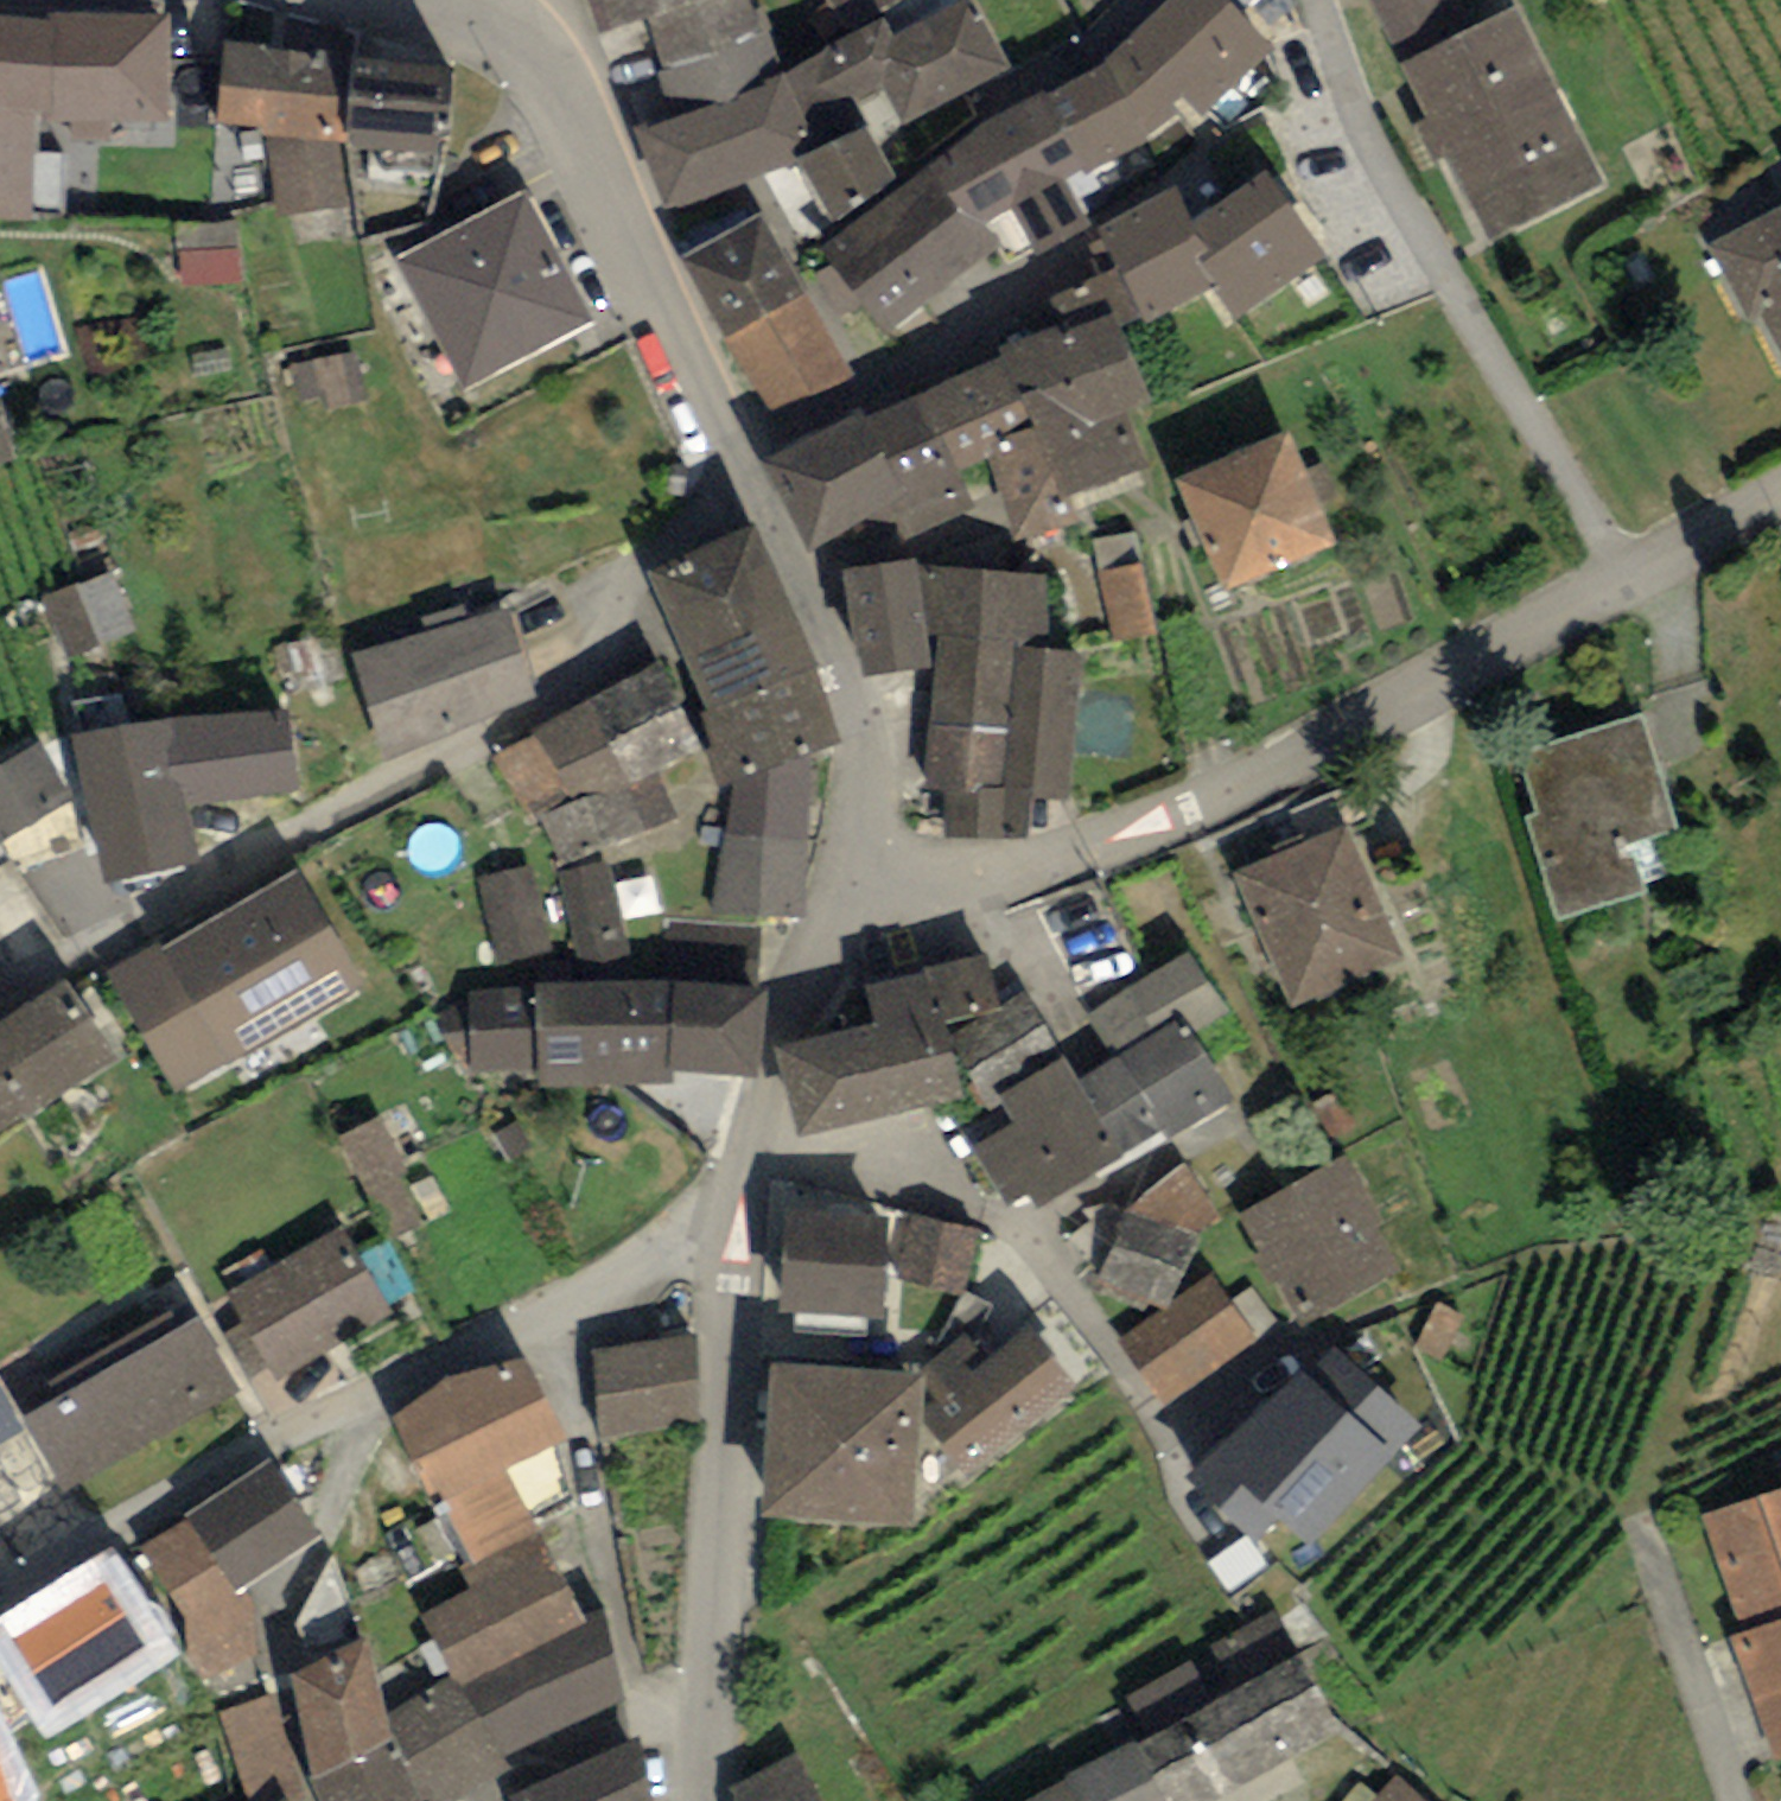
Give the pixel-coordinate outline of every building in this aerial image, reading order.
[(671,86),(766,49),(750,0),(586,0),(604,56),(656,39),(671,86)] [(1157,139),(1191,114),(1203,129),(1274,59),(1240,14),(1255,0),(1181,0),(1114,63),(1157,139)] [(902,138),(1011,79),(977,5),(894,45),(884,26),(793,79),(797,85),(815,131),(881,98),(902,138)] [(1517,17),(1401,76),(1490,250),(1606,191),(1517,17)] [(0,21),(0,220),(31,220),(38,129),(163,129),(168,21),(0,21)] [(353,64),(226,45),(214,133),(263,139),(266,186),(275,186),(279,221),(351,213),(345,160),(344,152),(353,64)] [(686,125),(636,145),(665,221),(824,159),(815,131),(797,85),(782,91),(766,49),(671,86),(686,125)] [(454,75),(353,64),(344,152),(345,160),(440,168),(454,75)] [(1098,76),(1047,105),(1100,182),(1149,157),(1098,76)] [(1047,105),(947,170),(989,236),(1017,223),(1039,267),(1094,238),(1070,190),(1100,182),(1047,105)] [(863,141),(800,176),(828,236),(891,193),(863,141)] [(822,258),(880,348),(1001,251),(989,236),(947,170),(822,258)] [(1266,187),(1190,240),(1221,305),(1235,332),(1329,273),(1266,187)] [(395,277),(463,401),(594,329),(525,205),(395,277)] [(1106,249),(1142,338),(1221,305),(1190,240),(1176,210),(1106,249)] [(1773,381),(1780,377),(1780,216),(1706,255),(1773,381)] [(730,351),(814,311),(763,223),(678,265),(730,351)] [(814,311),(730,351),(775,445),(859,405),(814,311)] [(1001,369),(877,414),(922,537),(997,510),(1015,560),(1085,534),(1074,505),(1146,479),(1124,420),(1147,412),(1116,327),(1068,344),(1061,323),(993,347),(1001,369)] [(16,469),(0,419),(0,474),(16,469)] [(903,517),(859,430),(761,480),(806,567),(903,517)] [(1291,450),(1177,492),(1224,605),(1335,563),(1291,450)] [(755,534),(648,583),(696,691),(722,800),(733,797),(822,765),(838,759),(816,671),(755,534)] [(918,570),(856,580),(868,656),(930,646),(918,570)] [(110,575),(43,602),(67,663),(134,636),(110,575)] [(948,576),(938,725),(1020,730),(1016,789),(958,785),(955,828),(1032,832),(1034,799),(1072,802),(1081,661),(1043,659),(1048,582),(948,576)] [(367,675),(396,750),(541,696),(512,621),(367,675)] [(631,780),(702,749),(673,685),(513,755),(558,858),(648,818),(631,780)] [(1525,809),(1557,912),(1649,885),(1634,836),(1678,823),(1641,705),(1519,743),(1537,804),(1525,809)] [(288,719),(184,731),(194,819),(300,807),(288,719)] [(938,725),(935,784),(958,785),(1016,789),(1020,730),(938,725)] [(194,819),(184,731),(74,745),(102,900),(201,882),(194,819)] [(3,841),(75,798),(47,750),(0,778),(0,837),(3,841)] [(822,765),(733,797),(723,844),(808,855),(822,765)] [(1343,831),(1240,878),(1302,1014),(1405,967),(1343,831)] [(808,855),(723,844),(714,920),(799,931),(808,855)] [(610,864),(561,873),(581,972),(630,962),(610,864)] [(535,870),(481,882),(504,986),(558,974),(535,870)] [(168,941),(104,978),(179,1107),(369,997),(302,882),(176,955),(168,941)] [(999,1013),(986,955),(927,968),(930,978),(865,993),(874,1037),(775,1058),(796,1152),(966,1115),(955,1065),(949,1035),(1001,1023),(999,1013)] [(1182,1030),(1191,1044),(1226,1023),(1190,963),(1091,1021),(1114,1059),(1118,1068),(1182,1030)] [(0,1027),(0,1124),(114,1062),(73,987),(0,1027)] [(685,997),(552,998),(552,1072),(552,1086),(685,1085),(685,1072),(685,997)] [(685,997),(685,1072),(764,1072),(763,997),(685,997)] [(552,1072),(552,998),(480,998),(480,1072),(552,1072)] [(1024,998),(999,1013),(1001,1023),(949,1035),(955,1065),(990,1120),(998,1113),(1068,1069),(1024,998)] [(1182,1030),(1118,1068),(1167,1149),(1230,1112),(1191,1044),(1182,1030)] [(1114,1059),(1071,1085),(1124,1172),(1167,1149),(1118,1068),(1114,1059)] [(1071,1085),(1064,1073),(998,1113),(1012,1137),(977,1158),(1011,1215),(1024,1207),(1035,1226),(1124,1172),(1071,1085)] [(398,1127),(355,1140),(387,1246),(430,1234),(398,1127)] [(1349,1166),(1238,1219),(1295,1338),(1406,1285),(1349,1166)] [(1127,1214),(1098,1291),(1162,1318),(1196,1247),(1222,1225),(1186,1168),(1127,1214)] [(788,1217),(779,1327),(880,1335),(889,1225),(788,1217)] [(978,1236),(910,1218),(893,1280),(962,1297),(978,1236)] [(229,1299),(276,1386),(392,1323),(345,1236),(229,1299)] [(1129,1344),(1167,1401),(1259,1340),(1221,1283),(1129,1344)] [(63,1499),(239,1395),(187,1306),(10,1410),(63,1499)] [(599,1348),(609,1415),(702,1401),(692,1334),(599,1348)] [(971,1335),(924,1372),(922,1383),(919,1425),(966,1486),(1075,1400),(1033,1341),(996,1368),(971,1335)] [(523,1342),(392,1406),(427,1482),(436,1478),(476,1553),(458,1564),(471,1585),(551,1543),(500,1448),(562,1420),(523,1342)] [(1333,1344),(1179,1496),(1247,1565),(1280,1532),(1310,1562),(1431,1442),(1333,1344)] [(774,1371),(761,1537),(909,1548),(919,1425),(922,1383),(774,1371)] [(321,1524),(269,1449),(186,1506),(191,1513),(238,1581),(255,1569),(321,1524)] [(1701,1507),(1740,1620),(1728,1625),(1774,1755),(1780,1753),(1780,1479),(1701,1507)] [(238,1581),(191,1513),(142,1543),(183,1604),(189,1657),(260,1653),(255,1569),(238,1581)] [(471,1585),(421,1611),(451,1669),(459,1683),(589,1615),(551,1543),(471,1585)] [(180,1656),(108,1550),(0,1622),(0,1670),(50,1744),(180,1656)] [(626,1688),(589,1615),(459,1683),(505,1749),(626,1688)] [(292,1662),(315,1764),(393,1730),(388,1712),(365,1632),(292,1662)] [(1176,1800),(1185,1800),(1341,1714),(1302,1645),(1139,1735),(1176,1800)] [(388,1712),(393,1730),(435,1800),(443,1800),(513,1761),(505,1749),(459,1683),(451,1669),(388,1712)] [(393,1730),(315,1764),(330,1800),(435,1800),(393,1730)] [(517,1800),(654,1800),(623,1735),(511,1787),(517,1800)] [(1139,1735),(1075,1769),(1093,1800),(1176,1800),(1139,1735)] [(0,1737),(0,1800),(28,1800),(0,1737)] [(743,1800),(826,1800),(800,1749),(735,1780),(743,1800)] [(1075,1769),(1011,1800),(1093,1800),(1075,1769)] [(1371,1800),(1427,1800),(1396,1773),(1371,1800)] [(253,1800),(301,1800),(292,1782),(253,1800)]
